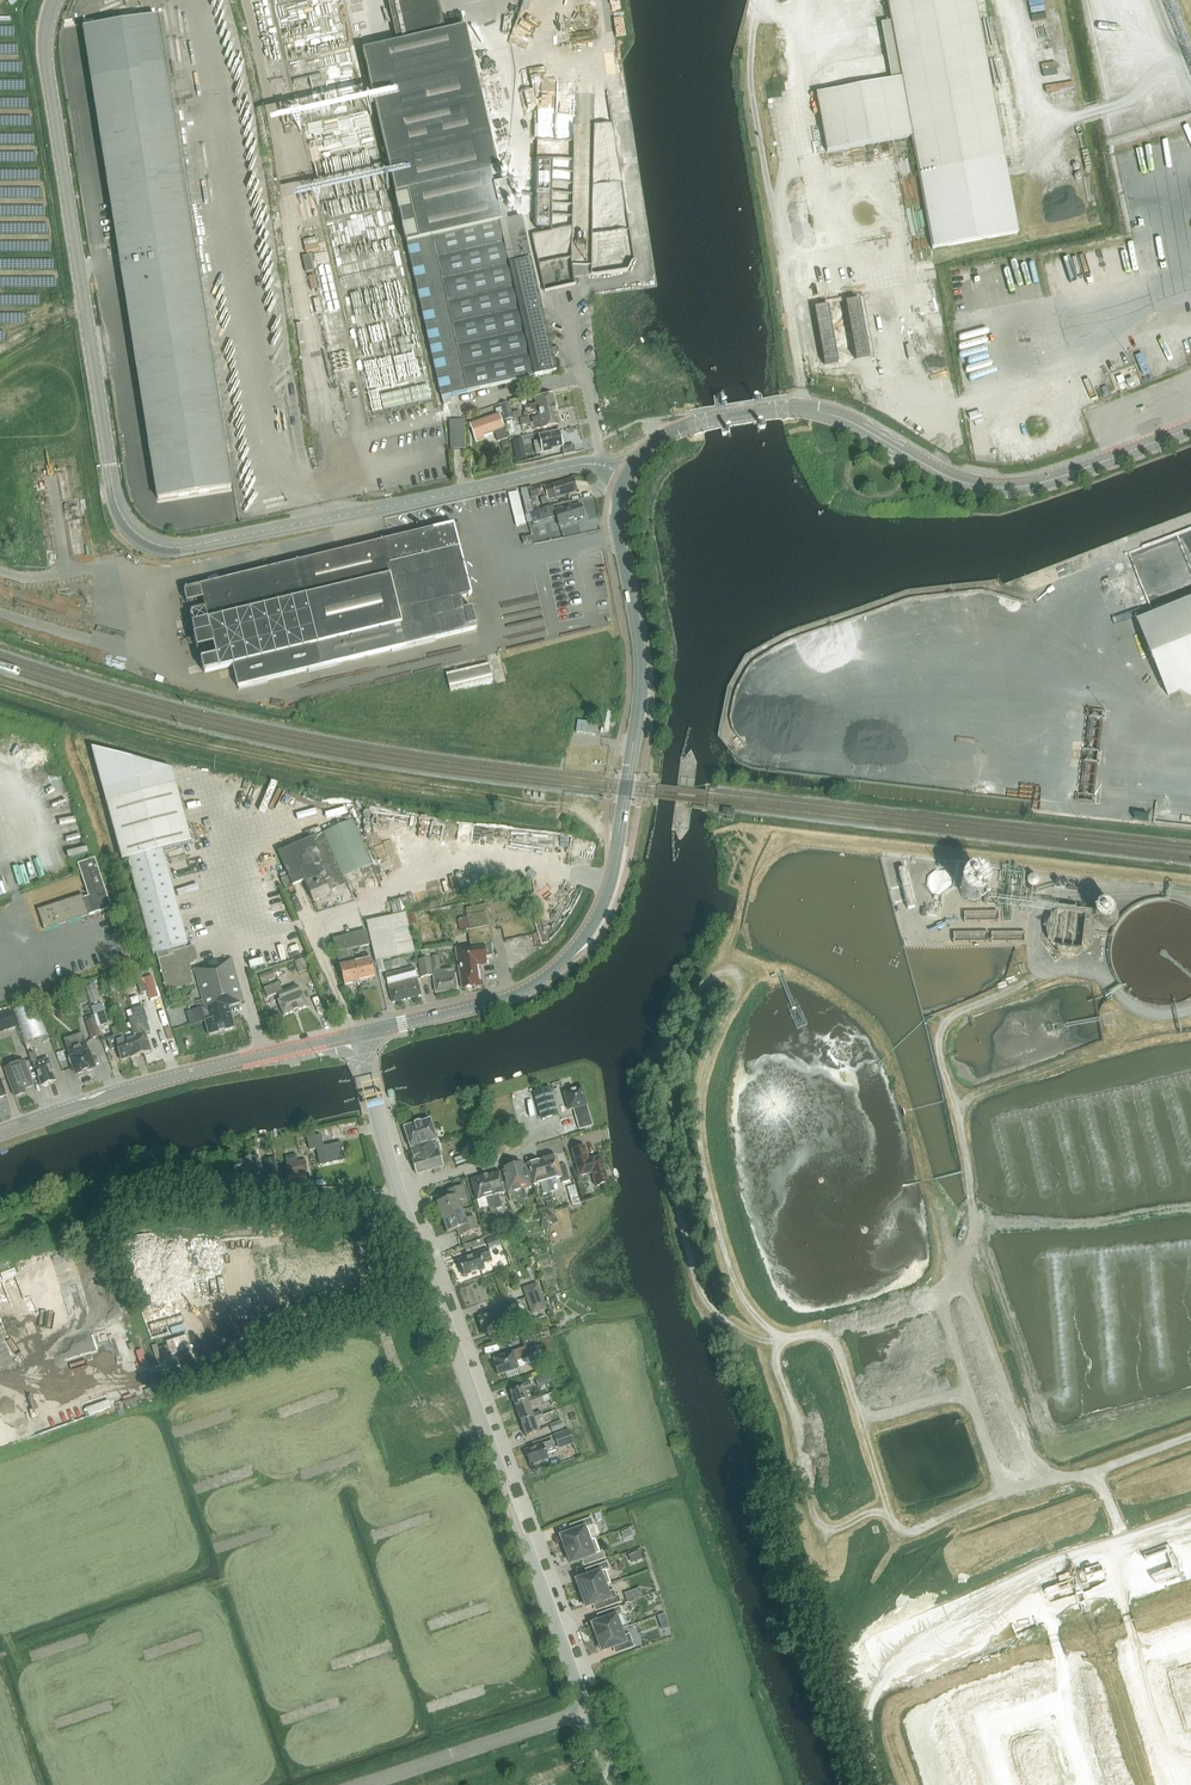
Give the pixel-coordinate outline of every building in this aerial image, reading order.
[(554,364),(530,260),(515,264),(515,261),(531,257),(522,217),(508,221),(505,206),(513,204),(508,185),(500,186),(496,170),(498,170),(466,29),(446,33),(438,0),(388,0),(398,44),(363,52),(397,198),(395,198),(399,212),(400,212),(403,227),(402,227),(405,241),(406,241),(442,398),(443,397),(449,396),(556,372),(554,364)] [(912,136),(933,249),(1018,233),(975,0),(910,0),(888,4),(902,79),(817,95),(827,152),(912,136)] [(84,29),(84,30),(157,499),(158,499),(159,500),(230,488),(231,488),(231,487),(157,18),(156,17),(85,28),(84,29)] [(1044,80),(1046,92),(1075,87),(1073,75),(1044,80)] [(536,87),(540,88),(538,100),(549,102),(550,96),(551,96),(553,78),(538,77),(536,87)] [(310,256),(303,258),(306,273),(314,272),(310,256)] [(548,289),(574,284),(570,262),(559,264),(560,270),(551,272),(552,279),(547,280),(548,289)] [(870,356),(859,300),(845,303),(856,359),(870,356)] [(839,362),(828,306),(814,309),(825,364),(839,362)] [(1135,379),(1128,381),(1130,387),(1137,384),(1135,379)] [(526,416),(538,414),(557,410),(554,395),(534,399),(536,405),(524,407),(526,416)] [(513,417),(510,402),(502,404),(505,419),(513,417)] [(496,410),(497,415),(470,424),(475,440),(476,443),(486,439),(485,436),(495,433),(498,443),(501,442),(504,452),(511,450),(508,439),(509,439),(500,405),(495,407),(496,410)] [(532,431),(541,429),(541,430),(560,426),(557,410),(538,414),(538,417),(532,419),(533,424),(531,424),(530,417),(521,419),(522,426),(530,424),(532,431)] [(464,420),(449,421),(451,450),(466,449),(464,420)] [(537,455),(543,453),(543,454),(551,452),(553,450),(563,448),(559,432),(539,437),(541,443),(538,444),(538,442),(534,443),(537,455)] [(524,449),(514,451),(516,460),(526,458),(524,449)] [(545,488),(546,494),(549,501),(557,499),(559,499),(562,499),(563,496),(576,492),(572,479),(545,488)] [(521,489),(526,515),(532,513),(531,510),(529,511),(529,509),(531,508),(529,502),(530,502),(530,499),(544,495),(542,490),(545,489),(544,483),(533,487),(521,489)] [(572,504),(556,509),(555,506),(531,513),(534,525),(557,518),(560,528),(573,523),(573,521),(585,517),(581,504),(572,507),(572,504)] [(296,563),(269,570),(184,590),(204,673),(232,667),(237,688),(322,667),(477,629),(473,615),(474,615),(469,598),(469,599),(468,596),(472,596),(460,548),(460,525),(454,525),(454,524),(296,563)] [(533,542),(532,536),(522,538),(523,544),(533,542)] [(1141,622),(1171,697),(1180,693),(1190,688),(1190,601),(1141,622)] [(494,683),(490,665),(448,674),(451,692),(494,683)] [(577,722),(576,733),(596,736),(597,724),(577,722)] [(172,771),(92,749),(123,862),(128,860),(153,955),(157,954),(159,960),(158,960),(167,991),(169,992),(192,986),(193,983),(190,971),(187,970),(186,970),(185,966),(194,964),(197,959),(194,949),(191,947),(186,949),(185,946),(188,945),(172,889),(162,851),(192,843),(172,771)] [(351,875),(372,866),(359,836),(352,820),(351,821),(323,833),(317,836),(313,838),(290,849),(278,853),(288,875),(282,878),(287,889),(293,887),(304,882),(307,888),(313,904),(331,896),(329,891),(345,884),(343,879),(351,875)] [(37,910),(45,930),(111,908),(95,859),(78,864),(89,897),(83,898),(82,895),(37,910)] [(942,883),(985,883),(985,872),(950,872),(950,863),(939,863),(939,872),(928,872),(928,893),(942,893),(942,883)] [(904,866),(897,869),(903,885),(910,882),(904,866)] [(905,895),(906,908),(917,906),(916,894),(905,895)] [(455,948),(461,990),(484,987),(481,966),(488,965),(486,957),(494,956),(491,938),(495,938),(489,905),(467,908),(471,931),(470,931),(472,945),(455,948)] [(1094,906),(1095,917),(1112,916),(1111,905),(1094,906)] [(406,913),(366,922),(375,962),(415,953),(406,913)] [(352,934),(356,949),(363,947),(359,932),(352,934)] [(336,954),(349,951),(345,936),(333,939),(336,954)] [(210,1036),(209,1035),(234,1028),(234,1029),(235,1028),(231,1013),(230,1014),(228,1007),(241,1003),(244,1002),(232,958),(194,969),(205,1008),(202,1009),(205,1021),(209,1036),(210,1036)] [(431,959),(419,960),(421,978),(433,976),(436,994),(457,990),(455,973),(454,973),(454,968),(441,970),(440,958),(431,959)] [(305,959),(295,963),(299,974),(309,970),(305,959)] [(370,959),(355,963),(361,982),(375,979),(370,959)] [(344,986),(361,982),(355,963),(339,966),(344,986)] [(393,1003),(421,996),(414,968),(386,974),(393,1003)] [(264,988),(278,983),(273,971),(259,976),(264,988)] [(141,972),(134,974),(141,995),(148,992),(141,972)] [(298,986),(283,991),(280,983),(264,989),(268,999),(278,996),(280,1000),(278,1001),(283,1016),(309,1007),(303,992),(301,993),(298,986)] [(86,988),(91,1004),(101,1001),(96,985),(86,988)] [(68,995),(70,1005),(88,1002),(86,992),(81,992),(82,998),(77,999),(76,994),(68,995)] [(37,1001),(13,1010),(26,1044),(50,1035),(37,1001)] [(102,1004),(92,1007),(99,1028),(109,1025),(102,1004)] [(131,1010),(133,1017),(142,1045),(139,1046),(142,1055),(152,1052),(146,1034),(150,1032),(147,1022),(148,1022),(143,1006),(131,1010)] [(12,1010),(0,1014),(0,1032),(17,1026),(12,1010)] [(134,1036),(125,1039),(131,1058),(142,1055),(139,1046),(142,1045),(133,1017),(129,1019),(134,1036)] [(101,1036),(95,1018),(86,1021),(92,1039),(101,1036)] [(121,1061),(131,1058),(125,1039),(120,1025),(111,1028),(113,1037),(107,1039),(111,1051),(117,1049),(121,1061)] [(83,1034),(64,1040),(70,1057),(69,1057),(76,1076),(87,1072),(88,1073),(92,1071),(93,1070),(96,1069),(90,1050),(89,1051),(83,1034)] [(38,1062),(35,1054),(28,1057),(31,1065),(33,1064),(38,1062)] [(41,1087),(56,1082),(52,1072),(53,1071),(49,1058),(38,1062),(33,1064),(41,1087)] [(26,1094),(25,1090),(34,1086),(29,1073),(24,1061),(4,1069),(9,1081),(8,1081),(14,1098),(26,1094)] [(578,1125),(579,1125),(580,1130),(593,1127),(587,1105),(582,1086),(563,1092),(569,1111),(573,1109),(578,1125)] [(551,1087),(533,1092),(541,1120),(559,1115),(551,1087)] [(482,1102),(480,1094),(472,1096),(474,1105),(482,1102)] [(443,1167),(437,1150),(436,1151),(433,1142),(437,1141),(431,1119),(404,1128),(414,1158),(412,1159),(417,1175),(433,1169),(440,1167),(443,1167)] [(321,1136),(307,1139),(310,1151),(316,1149),(320,1165),(345,1160),(341,1143),(324,1147),(321,1136)] [(601,1157),(589,1160),(585,1147),(572,1150),(579,1177),(592,1173),(596,1187),(609,1183),(601,1157)] [(470,1162),(468,1155),(454,1159),(457,1166),(470,1162)] [(254,1182),(265,1179),(266,1179),(263,1169),(262,1169),(259,1156),(238,1161),(238,1162),(231,1164),(234,1175),(239,1173),(242,1182),(253,1179),(254,1182)] [(559,1167),(556,1156),(542,1160),(551,1192),(555,1191),(552,1179),(562,1177),(563,1183),(570,1181),(566,1165),(559,1167)] [(269,1181),(280,1179),(276,1158),(264,1160),(269,1181)] [(306,1159),(287,1164),(290,1177),(309,1173),(306,1159)] [(551,1192),(542,1160),(528,1164),(534,1184),(540,1183),(544,1195),(551,1192)] [(213,1178),(220,1176),(227,1174),(224,1162),(210,1166),(213,1178)] [(527,1199),(524,1189),(532,1187),(526,1165),(523,1166),(522,1164),(513,1166),(523,1200),(527,1199)] [(524,1204),(523,1200),(513,1166),(504,1169),(505,1171),(502,1172),(508,1194),(514,1192),(518,1206),(524,1204)] [(499,1172),(485,1176),(495,1210),(501,1208),(498,1195),(505,1193),(499,1172)] [(495,1212),(495,1210),(485,1176),(472,1180),(477,1200),(485,1198),(489,1213),(495,1212)] [(575,1185),(567,1188),(573,1206),(581,1204),(575,1185)] [(442,1218),(463,1210),(459,1201),(467,1199),(463,1186),(449,1191),(451,1198),(437,1203),(442,1218)] [(552,1202),(546,1204),(548,1210),(554,1209),(552,1202)] [(442,1218),(448,1233),(457,1230),(459,1236),(479,1229),(474,1216),(466,1219),(463,1210),(442,1218)] [(555,1215),(550,1218),(553,1224),(558,1222),(555,1215)] [(495,1228),(492,1229),(493,1233),(503,1230),(500,1219),(493,1221),(495,1228)] [(490,1249),(503,1245),(499,1232),(485,1237),(490,1249)] [(482,1261),(491,1258),(488,1249),(470,1255),(470,1257),(458,1262),(464,1277),(485,1269),(482,1261)] [(544,1303),(537,1284),(524,1289),(531,1308),(544,1303)] [(497,1330),(523,1321),(516,1300),(481,1313),(482,1315),(477,1317),(482,1331),(495,1327),(497,1330)] [(513,1351),(493,1358),(497,1370),(496,1370),(498,1376),(506,1374),(508,1379),(518,1375),(517,1370),(520,1369),(517,1362),(529,1358),(526,1350),(535,1347),(539,1346),(535,1334),(521,1338),(524,1348),(514,1351),(513,1351)] [(172,1340),(174,1351),(188,1348),(186,1337),(172,1340)] [(537,1352),(533,1354),(535,1361),(544,1358),(539,1346),(535,1347),(537,1352)] [(539,1387),(553,1382),(549,1372),(535,1377),(539,1387)] [(542,1394),(536,1397),(534,1394),(533,1391),(533,1389),(530,1382),(522,1385),(523,1387),(510,1392),(516,1407),(543,1397),(543,1396),(542,1394)] [(139,1396),(151,1392),(150,1387),(137,1391),(139,1396)] [(555,1392),(543,1396),(543,1397),(544,1401),(545,1402),(550,1400),(552,1405),(559,1402),(555,1392)] [(544,1401),(543,1397),(516,1407),(521,1422),(542,1415),(541,1412),(533,1415),(530,1406),(544,1401)] [(89,1415),(111,1406),(108,1398),(86,1407),(89,1415)] [(543,1418),(542,1415),(521,1422),(526,1437),(539,1433),(535,1421),(543,1418)] [(561,1420),(549,1425),(552,1432),(564,1428),(561,1420)] [(574,1444),(569,1430),(554,1435),(560,1449),(574,1444)] [(530,1465),(549,1458),(547,1454),(555,1451),(552,1441),(544,1444),(526,1451),(530,1465)] [(588,1528),(594,1525),(591,1518),(570,1526),(575,1524),(577,1530),(561,1536),(566,1550),(595,1540),(595,1539),(592,1540),(588,1528)] [(600,1552),(595,1540),(566,1550),(571,1564),(587,1558),(589,1564),(584,1566),(585,1566),(606,1559),(603,1551),(600,1552)] [(606,1571),(610,1569),(607,1562),(586,1569),(586,1570),(591,1568),(593,1574),(576,1580),(581,1594),(611,1583),(606,1571)] [(611,1584),(611,1583),(581,1594),(586,1608),(603,1602),(605,1608),(600,1609),(600,1610),(621,1602),(619,1595),(616,1596),(614,1590),(608,1592),(605,1586),(611,1584)] [(626,1602),(635,1599),(632,1592),(624,1595),(626,1602)] [(616,1616),(622,1614),(620,1607),(601,1613),(602,1614),(606,1612),(609,1618),(592,1624),(597,1638),(621,1629),(616,1616)] [(623,1636),(621,1629),(597,1638),(602,1651),(618,1646),(621,1652),(616,1653),(616,1654),(634,1647),(630,1634),(623,1636)] [(525,1775),(499,1784),(529,1784),(525,1775)]
